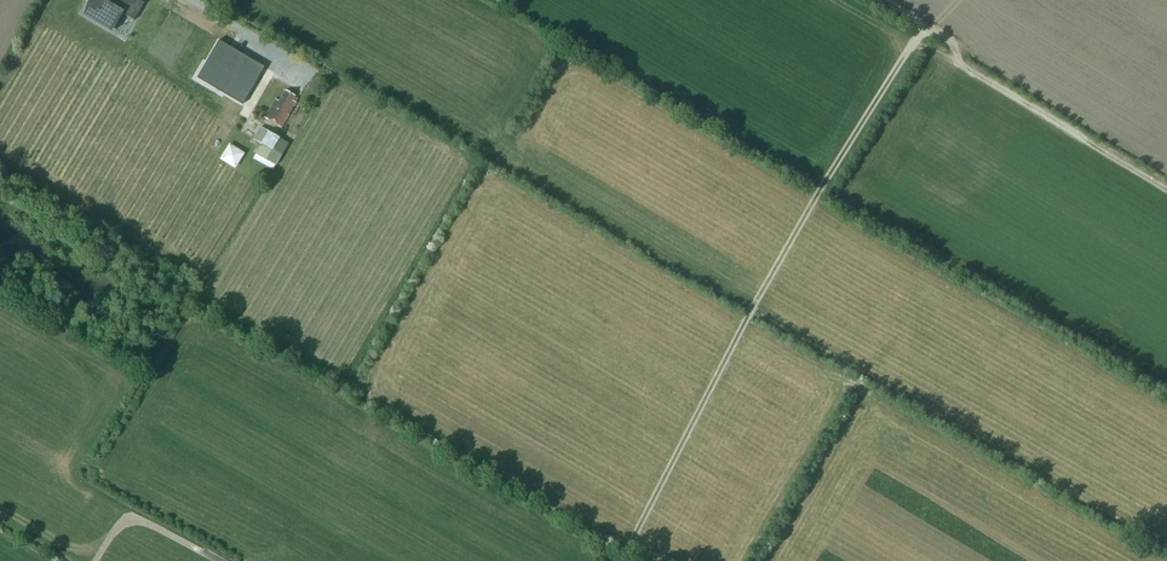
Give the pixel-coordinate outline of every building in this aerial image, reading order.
[(144,3),(140,0),(88,0),(83,16),(111,32),(122,13),(134,20),(134,19),(130,17),(139,1),(144,3)] [(218,38),(197,76),(242,102),(264,65),(218,38)] [(275,100),(265,119),(281,128),(296,103),(292,101),(294,96),(285,91),(279,102),(275,100)] [(279,138),(268,132),(269,131),(260,127),(253,138),(261,144),(253,158),(258,161),(260,158),(274,166),(281,154),(287,143),(280,139),(279,139),(278,138),(279,138)] [(224,160),(241,167),(249,150),(232,142),(224,160)]
